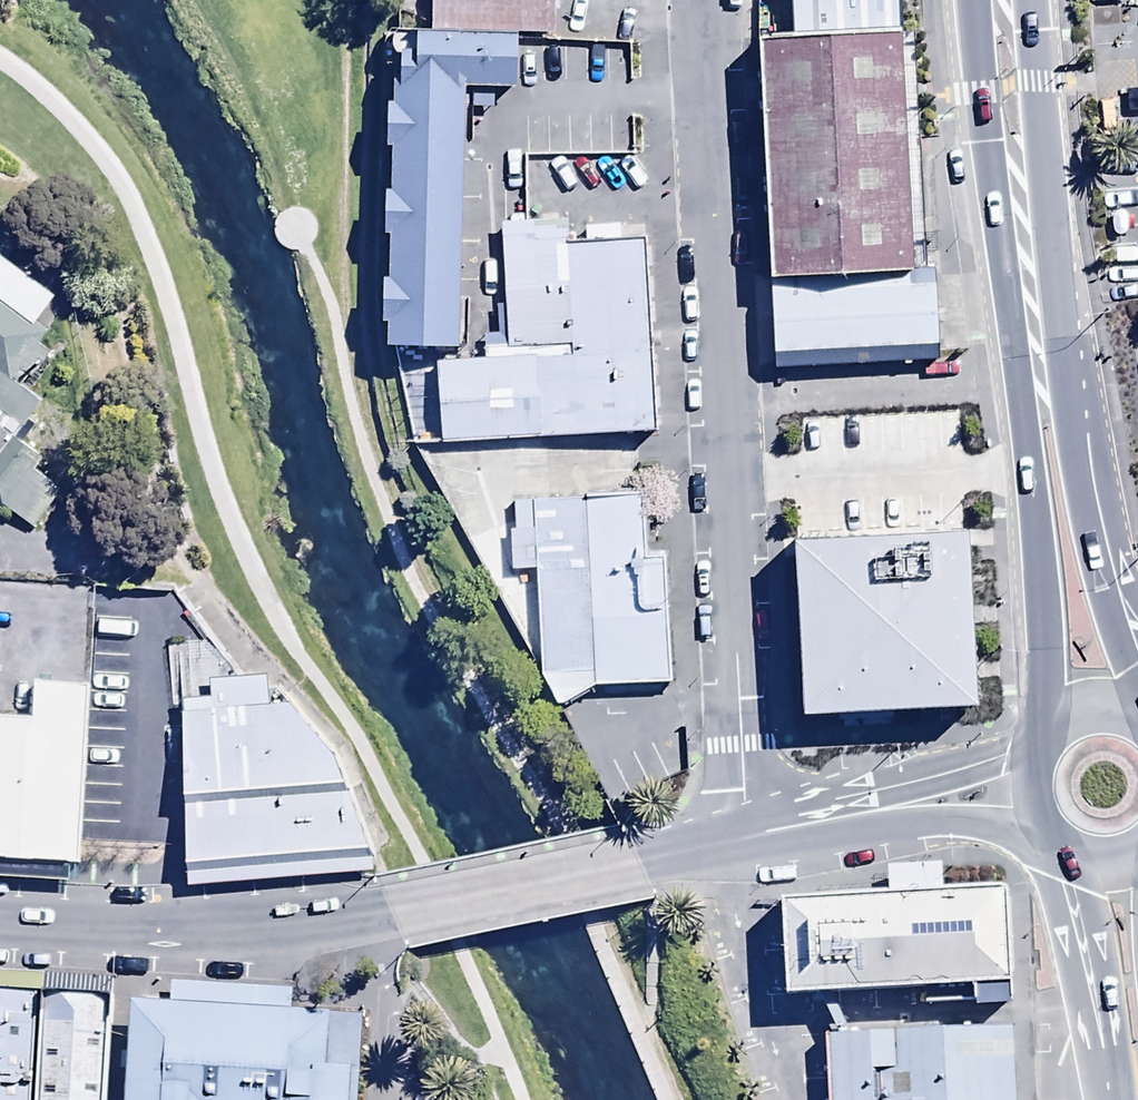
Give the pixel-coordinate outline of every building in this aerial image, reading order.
[(411,25),(514,27),(570,29),(571,0),(412,0),(411,25)] [(781,14),(921,10),(921,0),(781,0),(781,14)] [(514,27),(411,25),(403,354),(469,355),(476,85),(512,86),(514,27)] [(898,29),(748,34),(756,279),(905,275),(898,29)] [(520,357),(402,363),(424,453),(659,441),(649,237),(572,240),(571,220),(513,223),(520,357)] [(0,240),(0,449),(10,456),(0,470),(0,496),(48,531),(73,499),(111,446),(105,442),(22,381),(82,300),(0,240)] [(905,275),(756,279),(758,363),(927,358),(925,274),(905,275)] [(992,479),(793,485),(800,731),(999,725),(992,479)] [(673,503),(541,509),(549,680),(560,702),(603,679),(680,677),(673,503)] [(98,878),(106,684),(37,681),(35,733),(0,731),(0,874),(98,878)] [(194,881),(367,863),(352,800),(296,714),(192,716),(194,881)] [(1007,892),(782,898),(784,989),(1009,983),(1007,892)] [(0,986),(0,1099),(109,1099),(114,990),(0,986)] [(114,990),(109,1099),(363,1099),(367,1001),(114,990)] [(820,1036),(823,1099),(1010,1099),(1006,1027),(820,1036)]
